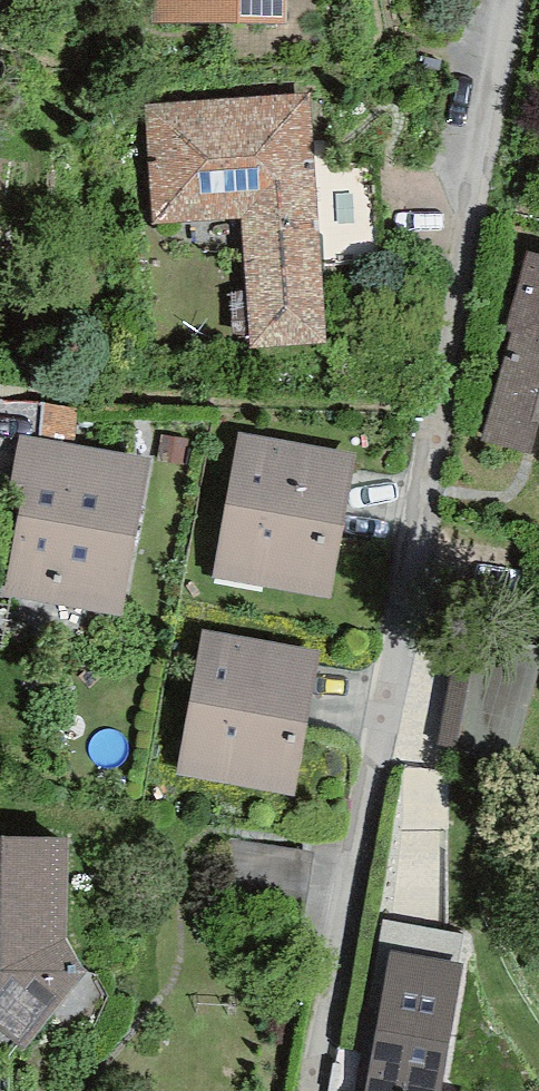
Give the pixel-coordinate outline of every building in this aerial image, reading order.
[(152,22),(286,23),(286,0),(152,0),(152,22)] [(240,218),(249,348),(326,343),(310,94),(145,104),(154,224),(240,218)] [(505,330),(511,332),(481,440),(530,454),(538,424),(538,255),(527,251),(505,330)] [(356,455),(240,432),(212,576),(330,600),(356,455)] [(152,458),(19,434),(10,485),(23,487),(3,596),(123,618),(152,458)] [(320,652),(203,630),(177,773),(294,797),(320,652)] [(457,653),(447,732),(500,739),(509,659),(457,653)] [(0,836),(0,1031),(23,1049),(86,973),(66,937),(69,837),(0,836)] [(464,962),(458,961),(463,935),(384,921),(380,946),(391,948),(365,1090),(440,1090),(464,962)]
